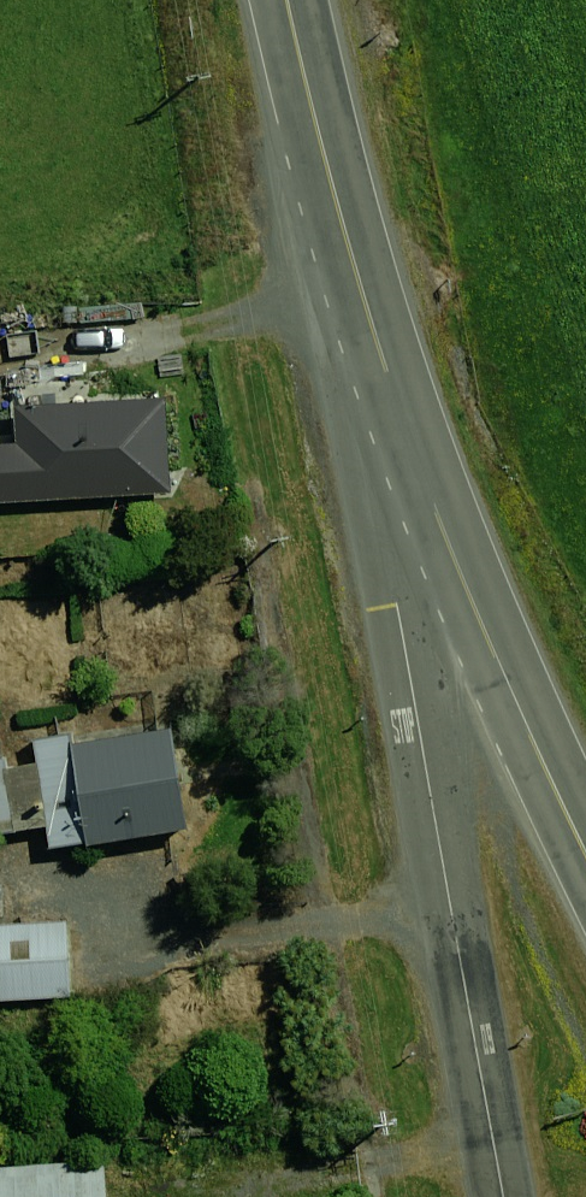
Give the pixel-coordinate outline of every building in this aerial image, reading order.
[(26,390),(38,490),(165,474),(152,368),(30,383),(23,332),(0,335),(0,393),(26,390)] [(52,848),(188,829),(176,742),(79,755),(73,708),(0,718),(0,841),(50,834),(52,848)] [(0,933),(0,1006),(82,1003),(79,930),(0,933)] [(114,1168),(0,1171),(0,1196),(114,1196),(114,1168)]
